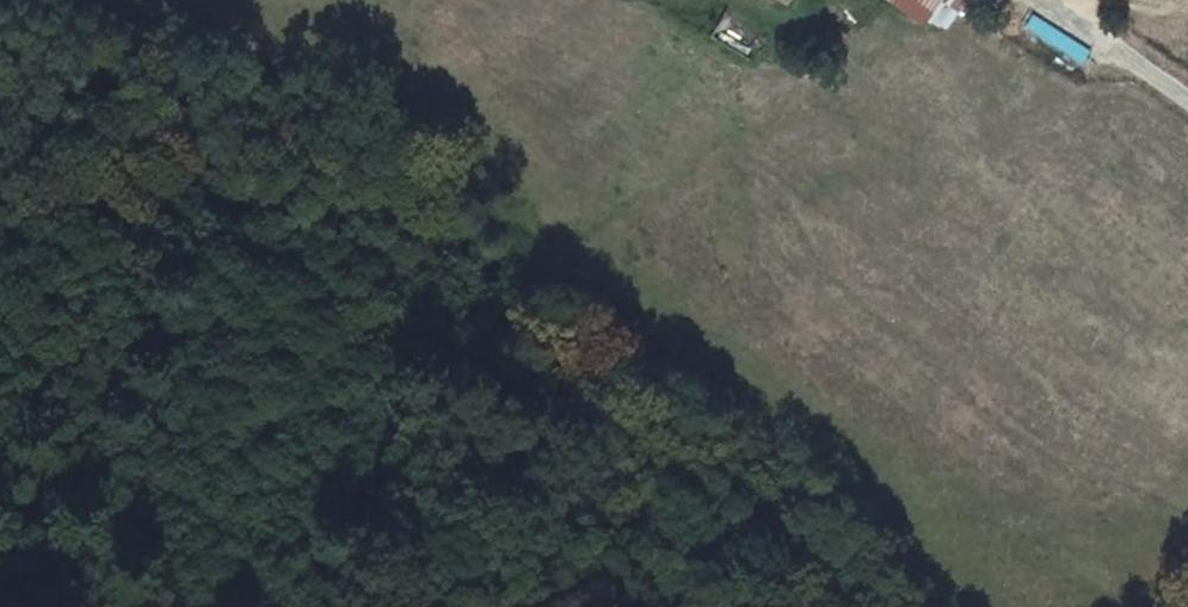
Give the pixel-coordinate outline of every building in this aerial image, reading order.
[(940,0),(880,0),(922,28),(940,0)]
